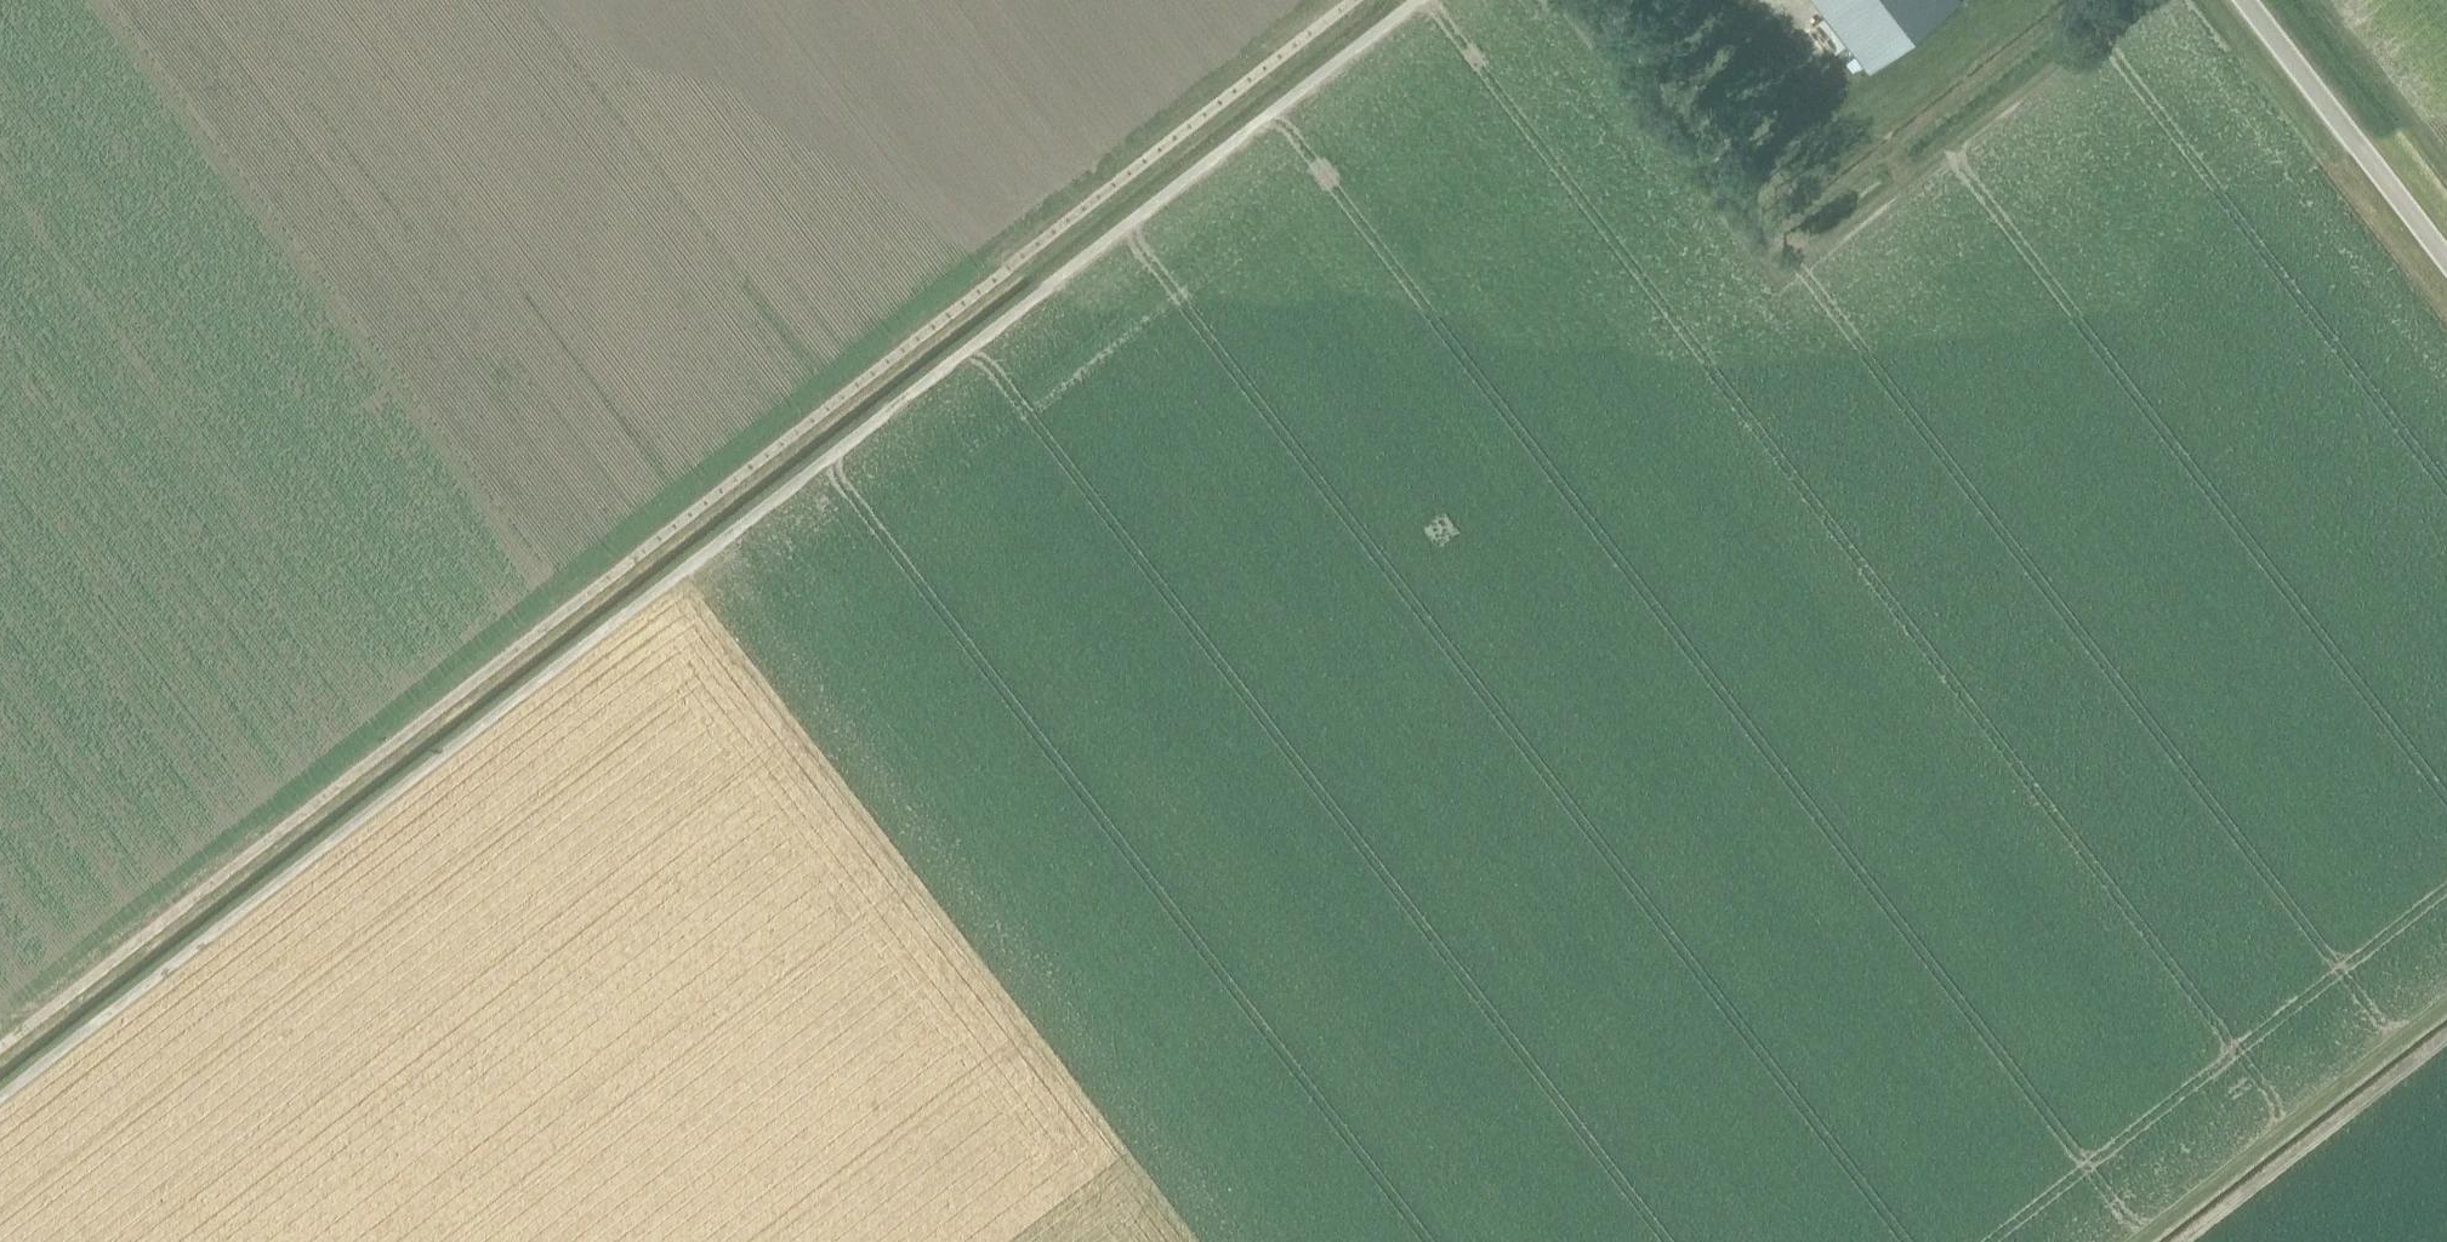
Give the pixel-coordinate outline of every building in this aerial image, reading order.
[(1958,0),(1819,0),(1871,67),(1958,0)]
